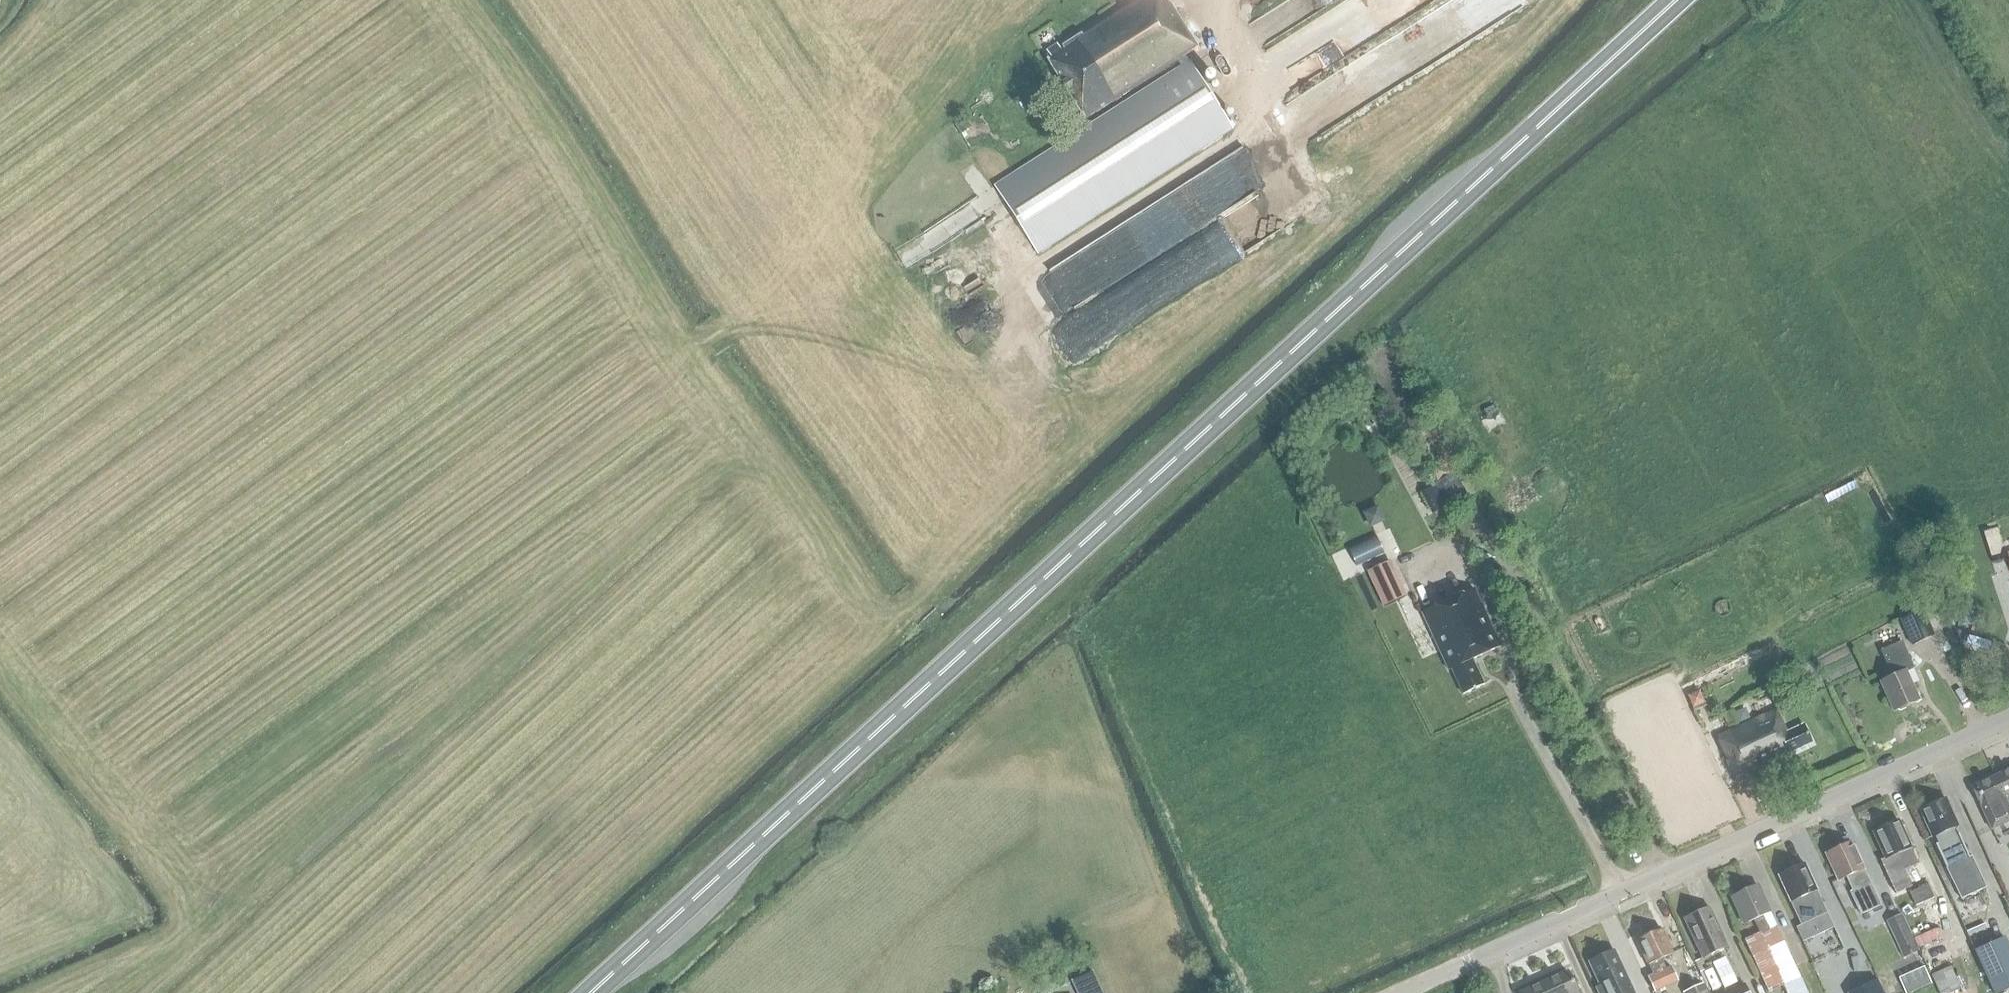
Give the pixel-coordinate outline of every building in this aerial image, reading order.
[(994,186),(1037,254),(1232,129),(1189,61),(1188,62),(1184,55),(1197,47),(1168,2),(1165,4),(1162,0),(1132,0),(1045,56),(1084,119),(1176,60),(1180,67),(994,186)] [(1096,217),(1103,228),(1177,186),(1170,174),(1096,217)] [(1454,474),(1453,475),(1443,460),(1427,469),(1451,509),(1469,498),(1454,474)] [(1368,572),(1385,609),(1409,598),(1392,561),(1368,572)] [(1450,669),(1462,695),(1483,685),(1471,659),(1500,646),(1473,588),(1421,612),(1448,670),(1450,669)] [(1911,646),(1934,635),(1923,609),(1900,620),(1911,646)] [(1880,681),(1893,711),(1917,700),(1905,671),(1913,668),(1901,641),(1880,650),(1891,676),(1880,681)] [(1751,720),(1717,736),(1738,782),(1786,759),(1784,755),(1813,742),(1805,724),(1787,732),(1777,709),(1751,721),(1751,720)] [(1738,722),(1733,710),(1722,714),(1727,727),(1738,722)] [(2007,803),(2008,808),(2008,770),(1995,777),(2007,803)] [(1970,788),(1989,831),(2008,822),(2008,809),(1995,777),(1970,788)] [(1919,811),(1931,839),(1935,837),(1937,842),(1934,844),(1946,870),(1969,859),(1954,827),(1957,826),(1945,799),(1919,811)] [(1911,848),(1898,821),(1871,833),(1884,860),(1881,861),(1896,895),(1911,888),(1903,870),(1918,863),(1911,848)] [(1825,854),(1837,881),(1845,877),(1865,921),(1882,913),(1869,885),(1862,870),(1850,843),(1825,854)] [(1790,904),(1798,900),(1811,927),(1828,919),(1823,907),(1815,911),(1808,895),(1816,892),(1803,864),(1777,876),(1790,904)] [(1909,892),(1915,906),(1933,897),(1927,884),(1909,892)] [(1742,925),(1752,920),(1758,934),(1744,941),(1768,992),(1800,978),(1776,926),(1767,931),(1761,916),(1768,913),(1756,885),(1730,897),(1742,925)] [(1682,919),(1693,943),(1700,958),(1713,952),(1713,951),(1724,946),(1717,932),(1706,908),(1682,919)] [(1886,922),(1903,959),(1919,951),(1902,914),(1886,922)] [(1634,941),(1650,976),(1646,978),(1652,991),(1675,981),(1670,969),(1665,971),(1660,960),(1670,955),(1659,929),(1634,941)] [(2004,938),(1975,952),(1994,992),(2003,992),(2008,990),(2008,947),(2004,938)] [(1812,947),(1818,972),(1845,966),(1839,940),(1812,947)] [(1599,992),(1633,992),(1614,951),(1589,962),(1600,987),(1596,988),(1599,992)] [(1898,978),(1905,992),(1909,992),(1931,983),(1923,967),(1898,978)] [(1951,967),(1932,975),(1940,992),(1954,992),(1961,990),(1951,967)] [(1565,972),(1519,992),(1574,992),(1565,972)] [(1851,992),(1882,992),(1877,981),(1851,992)] [(1684,992),(1708,992),(1704,984),(1684,992)] [(1744,985),(1726,992),(1748,992),(1744,985)]
